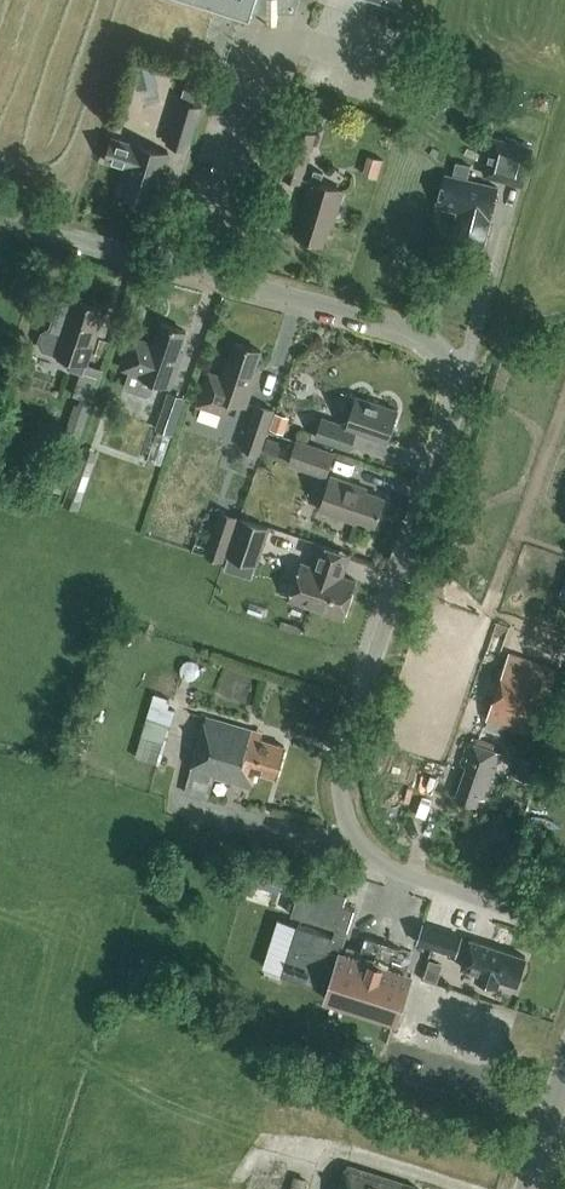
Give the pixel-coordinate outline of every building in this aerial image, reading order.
[(299,0),(191,0),(250,19),(252,11),(295,11),(299,0)] [(180,98),(167,140),(188,146),(202,105),(198,104),(207,76),(190,70),(181,99),(180,98)] [(299,126),(283,176),(301,182),(316,132),(299,126)] [(136,142),(112,135),(105,158),(128,165),(121,189),(153,199),(168,151),(136,141),(136,142)] [(523,187),(534,147),(495,137),(484,177),(523,187)] [(303,214),(297,233),(323,241),(329,222),(332,223),(343,188),(320,181),(323,171),(313,168),(311,178),(300,213),(303,214)] [(483,245),(496,193),(498,184),(447,172),(439,206),(457,210),(451,237),(483,245)] [(74,302),(62,298),(57,313),(54,312),(49,326),(41,331),(39,340),(45,348),(70,356),(66,366),(82,371),(74,394),(77,395),(46,485),(60,490),(103,368),(87,362),(99,326),(95,325),(102,307),(76,298),(74,302)] [(180,348),(186,329),(160,320),(154,339),(133,332),(122,368),(130,370),(126,383),(129,388),(147,394),(152,392),(156,379),(171,384),(183,349),(180,348)] [(255,367),(261,349),(237,340),(230,359),(227,358),(222,372),(208,368),(196,404),(227,414),(229,409),(236,412),(240,401),(246,403),(258,368),(255,367)] [(173,432),(186,395),(169,389),(156,426),(173,432)] [(387,438),(397,408),(356,395),(347,423),(322,415),(315,435),(350,446),(356,428),(387,438)] [(261,452),(275,407),(255,401),(241,446),(261,452)] [(325,475),(334,451),(297,437),(288,461),(325,475)] [(375,523),(384,495),(365,488),(366,485),(331,473),(320,508),(355,519),(356,516),(375,523)] [(222,557),(233,525),(236,515),(220,509),(208,545),(195,540),(193,548),(222,557)] [(256,563),(268,526),(241,516),(228,553),(256,563)] [(342,574),(350,553),(319,542),(311,563),(302,560),(289,597),(343,615),(356,578),(342,574)] [(486,718),(529,732),(552,667),(509,652),(486,718)] [(229,664),(221,694),(251,702),(260,673),(229,664)] [(142,754),(164,760),(182,694),(160,688),(142,754)] [(275,776),(284,744),(260,737),(263,730),(207,714),(185,791),(208,798),(215,776),(251,786),(256,770),(275,776)] [(492,747),(493,742),(478,737),(476,742),(469,740),(461,763),(466,765),(456,796),(476,803),(478,796),(484,798),(501,750),(492,747)] [(535,783),(541,762),(521,756),(514,776),(535,783)] [(253,864),(248,881),(278,891),(283,874),(253,864)] [(343,942),(354,908),(343,904),(347,892),(302,878),(291,913),(336,927),(334,934),(298,923),(282,972),(318,983),(320,977),(330,981),(325,997),(396,1019),(411,972),(406,970),(408,964),(394,959),(398,947),(364,936),(360,948),(343,942)] [(252,918),(247,933),(277,942),(282,927),(252,918)] [(417,940),(456,953),(463,934),(423,921),(417,940)] [(516,983),(525,955),(471,937),(462,965),(479,971),(478,975),(500,982),(502,978),(516,983)] [(416,1185),(345,1163),(337,1188),(415,1188),(416,1185)]
